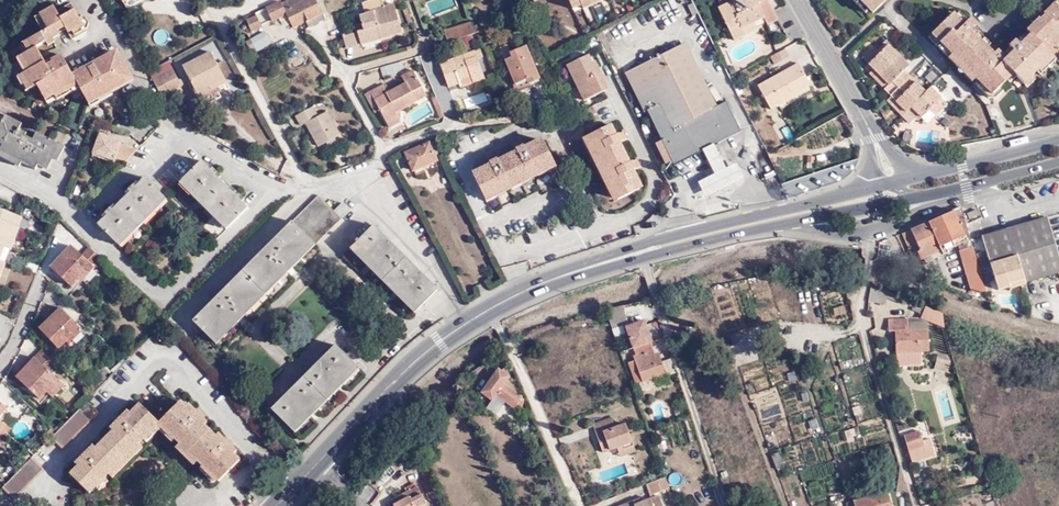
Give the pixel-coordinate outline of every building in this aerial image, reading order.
[(124,3),(129,11),(148,0),(129,0),(124,3)] [(300,0),(288,0),(283,2),(282,0),(275,4),(281,18),(288,14),(295,26),(308,20),(307,20),(310,18),(304,7),(307,6),(304,0),(301,1),(300,0)] [(301,1),(304,0),(307,6),(304,7),(310,18),(307,20),(308,20),(310,25),(326,17),(318,0),(300,0),(301,1)] [(362,2),(366,13),(359,16),(362,23),(364,29),(358,31),(362,44),(362,45),(403,33),(394,5),(385,7),(383,0),(368,0),(362,2)] [(578,9),(575,4),(585,0),(569,0),(574,11),(578,9)] [(575,4),(578,9),(587,5),(585,0),(575,4)] [(768,16),(771,22),(777,19),(767,0),(760,0),(759,0),(727,0),(728,2),(720,6),(737,39),(749,33),(746,27),(755,23),(768,16)] [(868,11),(871,8),(862,0),(857,0),(868,11)] [(887,0),(862,0),(871,8),(874,12),(887,0)] [(74,37),(88,30),(87,27),(82,18),(73,1),(59,7),(57,3),(41,11),(42,13),(50,28),(45,31),(29,39),(33,48),(29,50),(24,53),(32,68),(27,71),(25,71),(32,85),(37,83),(43,95),(55,89),(56,92),(67,87),(78,81),(81,86),(87,99),(99,93),(112,87),(122,82),(125,86),(137,80),(120,47),(73,70),(63,53),(53,58),(55,60),(47,63),(39,46),(49,40),(51,44),(56,41),(55,38),(63,34),(61,29),(68,26),(74,37)] [(275,4),(267,8),(274,21),(281,18),(275,4)] [(1035,26),(1029,31),(1030,32),(1033,35),(1023,45),(1020,42),(1018,40),(1015,43),(1012,46),(1014,48),(1017,51),(1008,61),(1005,58),(1001,55),(998,58),(993,54),(989,49),(971,32),(974,28),(976,27),(973,24),(971,22),(970,23),(966,27),(960,22),(954,15),(934,37),(950,53),(954,56),(951,60),(974,82),(977,80),(981,83),(995,97),(1001,90),(1008,82),(1016,75),(1019,78),(1027,86),(1035,78),(1039,73),(1056,56),(1053,53),(1057,48),(1058,49),(1058,7),(1056,4),(1045,15),(1047,17),(1042,22),(1040,20),(1035,26)] [(407,23),(413,21),(408,7),(402,9),(407,23)] [(516,23),(525,19),(521,12),(512,16),(516,23)] [(45,31),(50,28),(42,13),(37,15),(45,31)] [(1045,15),(1042,13),(1039,15),(1037,17),(1040,20),(1042,22),(1047,17),(1045,15)] [(262,27),(258,16),(248,21),(252,31),(262,27)] [(1037,17),(1032,23),(1035,26),(1040,20),(1037,17)] [(966,27),(970,23),(964,18),(960,22),(966,27)] [(447,41),(479,31),(478,29),(476,23),(471,24),(470,21),(444,28),(447,41)] [(364,29),(362,23),(356,25),(358,31),(364,29)] [(746,27),(749,33),(759,28),(755,23),(746,27)] [(164,28),(153,34),(159,44),(170,38),(164,28)] [(971,32),(989,49),(992,46),(982,37),(974,28),(971,32)] [(345,35),(348,47),(362,44),(358,31),(345,35)] [(1033,35),(1030,32),(1020,42),(1023,45),(1033,35)] [(258,37),(247,43),(248,46),(259,40),(258,37)] [(947,56),(950,53),(934,37),(931,39),(947,56)] [(29,39),(24,41),(29,50),(33,48),(29,39)] [(931,87),(926,92),(919,85),(906,71),(911,66),(902,57),(888,42),(879,51),(874,47),(863,58),(875,69),(882,77),(890,84),(885,90),(891,96),(900,104),(907,112),(910,109),(918,117),(922,120),(931,111),(937,116),(948,105),(931,87)] [(664,140),(651,147),(660,165),(699,147),(711,141),(741,127),(728,101),(718,106),(687,44),(628,73),(646,110),(649,109),(664,140)] [(510,45),(503,48),(517,84),(529,80),(530,84),(542,80),(530,48),(513,54),(510,45)] [(482,57),(488,55),(485,46),(474,50),(478,58),(482,57)] [(1017,51),(1014,48),(1005,58),(1008,61),(1017,51)] [(791,57),(787,49),(772,56),(776,64),(791,57)] [(474,50),(440,61),(447,82),(471,74),(474,80),(485,76),(478,58),(474,50)] [(201,98),(207,95),(221,87),(229,82),(213,52),(185,67),(201,98)] [(24,53),(19,55),(27,71),(32,68),(24,53)] [(603,80),(606,77),(602,71),(599,72),(589,56),(567,69),(588,102),(607,91),(609,90),(603,80)] [(1058,60),(1058,59),(1056,56),(1039,73),(1042,76),(1058,60)] [(173,59),(150,71),(163,94),(172,89),(174,93),(188,85),(173,59)] [(406,68),(404,60),(391,64),(393,71),(406,68)] [(488,71),(494,69),(491,62),(485,64),(488,71)] [(799,95),(797,89),(803,86),(813,81),(803,62),(761,83),(773,108),(799,95)] [(395,75),(393,71),(391,64),(380,67),(383,78),(395,75)] [(413,93),(424,87),(414,68),(402,74),(405,80),(386,90),(383,84),(371,90),(380,109),(389,127),(402,121),(397,111),(417,101),(413,93)] [(890,84),(882,77),(875,69),(869,74),(885,90),(890,84)] [(20,74),(27,88),(32,85),(25,71),(20,74)] [(1008,82),(1011,85),(1019,78),(1016,75),(1008,82)] [(1035,78),(1027,86),(1030,89),(1038,81),(1035,78)] [(519,91),(531,87),(530,84),(529,80),(517,84),(519,91)] [(67,87),(69,92),(81,86),(78,81),(67,87)] [(112,87),(114,91),(125,86),(122,82),(112,87)] [(994,103),(1004,93),(1001,90),(995,97),(981,83),(978,86),(994,103)] [(799,95),(806,92),(803,86),(797,89),(799,95)] [(57,94),(59,96),(69,92),(67,87),(56,92),(57,94)] [(99,93),(101,98),(114,91),(112,87),(99,93)] [(212,104),(226,96),(221,87),(207,95),(212,104)] [(417,101),(428,95),(424,87),(413,93),(417,101)] [(55,89),(43,95),(46,100),(57,94),(56,92),(55,89)] [(373,112),(380,109),(371,90),(363,94),(373,112)] [(99,93),(87,99),(90,104),(101,98),(99,93)] [(473,102),(485,100),(484,93),(472,95),(473,102)] [(438,116),(444,113),(437,96),(431,98),(438,116)] [(906,113),(907,112),(900,104),(891,96),(887,100),(904,116),(906,113)] [(320,147),(327,144),(335,139),(341,136),(328,113),(323,116),(317,106),(299,116),(304,125),(307,124),(320,147)] [(477,107),(459,113),(461,118),(479,112),(477,107)] [(906,113),(914,121),(918,117),(910,109),(907,112),(906,113)] [(56,141),(39,133),(40,129),(9,115),(0,133),(0,137),(8,141),(2,152),(17,159),(39,170),(42,165),(48,168),(53,157),(49,155),(56,141)] [(633,168),(642,164),(638,157),(629,161),(619,141),(628,136),(624,128),(615,132),(610,123),(588,134),(593,144),(596,151),(607,172),(609,178),(615,189),(619,197),(641,186),(633,168)] [(787,139),(793,136),(788,125),(782,128),(787,139)] [(81,126),(78,133),(86,137),(89,129),(81,126)] [(99,152),(131,164),(144,150),(126,144),(127,140),(106,133),(99,152)] [(585,135),(590,146),(593,144),(588,134),(585,135)] [(544,165),(543,163),(552,158),(541,137),(533,141),(527,144),(525,141),(521,142),(518,136),(511,140),(516,150),(497,159),(492,150),(484,154),(487,160),(485,162),(487,165),(481,168),(471,173),(482,194),(490,190),(491,192),(501,187),(500,185),(508,181),(509,183),(528,173),(527,171),(533,168),(534,170),(544,165)] [(329,149),(338,144),(335,139),(327,144),(329,149)] [(59,160),(65,145),(56,141),(49,155),(53,157),(59,160)] [(724,165),(711,141),(699,147),(712,171),(724,165)] [(413,169),(416,169),(436,161),(438,160),(431,144),(407,152),(413,169)] [(204,162),(191,148),(155,184),(169,198),(204,162)] [(592,152),(603,174),(607,172),(596,151),(592,152)] [(14,164),(17,159),(2,152),(0,157),(14,164)] [(818,155),(810,154),(809,167),(813,167),(813,161),(817,162),(818,155)] [(735,159),(724,165),(712,171),(697,179),(706,195),(743,175),(735,159)] [(418,174),(438,167),(436,161),(416,169),(418,174)] [(188,181),(233,229),(253,210),(244,201),(246,199),(240,193),(239,195),(221,178),(223,176),(218,170),(216,172),(206,163),(188,181)] [(609,178),(606,180),(611,191),(615,189),(609,178)] [(113,215),(103,224),(121,243),(169,198),(155,184),(150,179),(142,187),(140,185),(133,191),(135,193),(118,210),(116,208),(110,212),(113,215)] [(230,232),(233,229),(188,181),(185,184),(230,232)] [(194,321),(218,345),(343,219),(351,210),(344,203),(336,210),(320,194),(194,321)] [(169,198),(121,243),(124,247),(172,201),(169,198)] [(974,289),(987,289),(962,205),(905,231),(915,253),(923,249),(928,260),(950,251),(949,248),(960,242),(974,289)] [(974,207),(966,210),(969,218),(977,215),(974,207)] [(3,261),(9,247),(20,217),(0,209),(0,269),(3,261)] [(9,247),(14,249),(15,250),(23,228),(22,228),(25,219),(20,217),(9,247)] [(1048,217),(983,237),(1000,290),(1058,273),(1058,250),(1048,217)] [(375,226),(351,249),(416,317),(440,294),(375,226)] [(3,261),(8,263),(14,249),(9,247),(3,261)] [(101,262),(89,251),(81,260),(70,251),(51,273),(71,291),(68,294),(71,297),(82,285),(94,271),(93,270),(101,262)] [(0,269),(0,286),(1,286),(9,264),(8,263),(3,261),(0,269)] [(87,288),(98,275),(94,271),(82,285),(85,287),(87,288)] [(71,297),(73,299),(85,287),(82,285),(71,297)] [(885,302),(887,287),(869,286),(868,301),(885,302)] [(944,329),(942,315),(925,308),(921,319),(928,322),(944,329)] [(68,347),(79,338),(58,314),(36,334),(55,355),(66,345),(68,347)] [(628,326),(626,316),(625,314),(609,319),(612,330),(628,326)] [(908,331),(928,330),(928,322),(921,319),(908,320),(908,331)] [(894,331),(895,353),(920,352),(929,352),(928,330),(908,331),(908,320),(888,320),(889,331),(894,331)] [(66,345),(55,355),(57,358),(66,351),(68,353),(82,341),(79,338),(68,347),(66,345)] [(656,381),(667,377),(659,355),(655,356),(650,343),(633,349),(636,356),(634,357),(633,357),(635,362),(629,364),(636,385),(655,378),(656,381)] [(337,349),(273,410),(295,434),(359,372),(337,349)] [(920,352),(895,353),(895,361),(920,360),(920,352)] [(933,367),(947,370),(950,357),(936,353),(933,367)] [(39,404),(42,400),(54,387),(44,378),(52,369),(36,356),(28,365),(26,363),(14,376),(36,395),(33,399),(39,404)] [(522,397),(505,384),(509,378),(498,370),(482,393),(493,401),(497,396),(514,409),(522,397)] [(46,403),(57,390),(54,387),(42,400),(46,403)] [(219,482),(239,461),(233,456),(227,449),(230,446),(225,441),(222,444),(216,439),(209,432),(203,426),(207,423),(201,417),(197,421),(191,414),(181,404),(160,424),(180,444),(197,461),(219,482)] [(93,416),(83,405),(58,430),(53,435),(64,445),(93,416)] [(116,468),(139,444),(160,424),(141,406),(132,415),(126,421),(123,417),(118,423),(121,426),(115,432),(103,445),(97,451),(93,448),(88,452),(91,456),(85,462),(72,475),(90,494),(116,468)] [(126,421),(132,415),(129,412),(123,417),(126,421)] [(201,417),(194,412),(191,414),(197,421),(201,417)] [(603,453),(616,448),(623,446),(626,455),(636,452),(626,425),(616,428),(612,419),(593,426),(603,453)] [(121,426),(118,423),(112,429),(115,432),(121,426)] [(209,432),(212,429),(207,423),(203,426),(209,432)] [(919,432),(904,437),(908,451),(924,446),(919,432)] [(222,444),(225,441),(219,436),(216,439),(222,444)] [(97,451),(103,445),(99,441),(93,448),(97,451)] [(26,447),(34,454),(40,448),(35,443),(30,443),(26,447)] [(119,470),(142,447),(139,444),(116,468),(119,470)] [(176,447),(194,464),(197,461),(180,444),(176,447)] [(924,446),(908,451),(911,461),(934,454),(931,444),(924,446)] [(233,456),(237,453),(230,446),(227,449),(233,456)] [(623,446),(616,448),(619,457),(626,455),(623,446)] [(85,462),(91,456),(88,452),(82,459),(85,462)] [(42,467),(31,456),(2,485),(13,496),(42,467)] [(651,496),(670,489),(665,477),(647,485),(651,496)] [(394,505),(429,505),(418,486),(391,501),(394,505)] [(888,492),(853,501),(854,505),(892,505),(888,492)] [(659,496),(634,505),(663,505),(659,496)]
